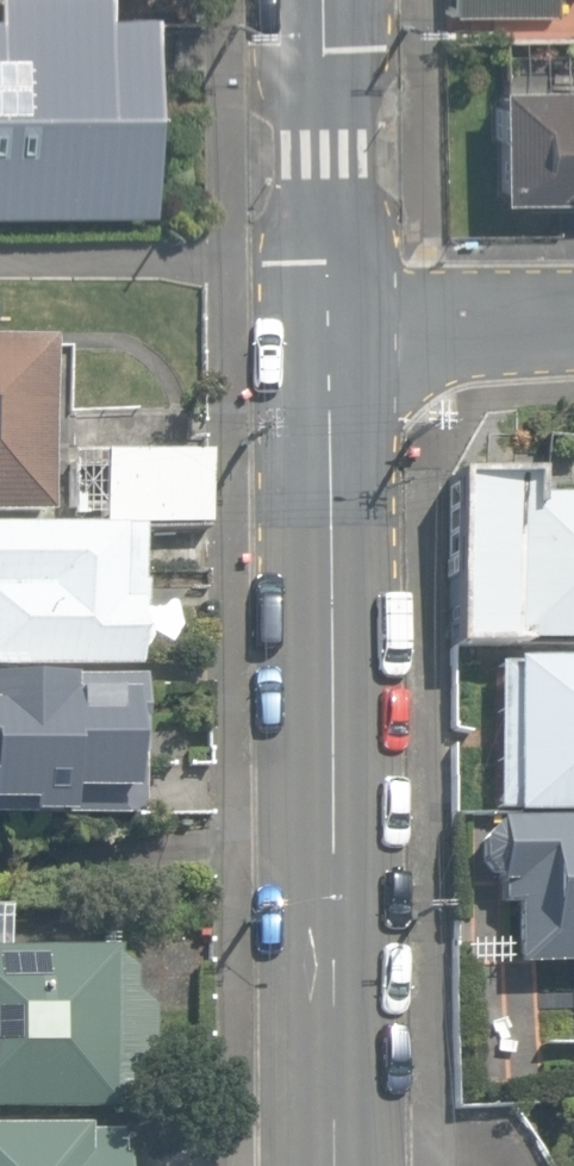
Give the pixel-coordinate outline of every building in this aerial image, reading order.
[(154,213),(153,15),(108,16),(108,0),(0,0),(0,213),(154,213)] [(556,16),(556,0),(452,0),(452,16),(556,16)] [(573,197),(573,87),(495,88),(496,199),(573,197)] [(47,512),(44,345),(0,346),(0,512),(47,512)] [(444,647),(573,645),(573,497),(554,498),(553,440),(440,443),(444,647)] [(103,528),(205,524),(205,453),(102,454),(103,528)] [(205,524),(103,528),(0,528),(0,671),(135,670),(135,653),(140,650),(144,644),(146,636),(145,627),(141,620),(135,616),(134,610),(141,610),(141,585),(138,585),(138,573),(205,572),(205,524)] [(510,663),(510,672),(496,672),(496,811),(573,811),(573,663),(510,663)] [(139,819),(138,682),(0,682),(0,819),(139,819)] [(493,822),(493,828),(490,829),(479,839),(479,862),(491,875),(494,875),(494,882),(500,881),(500,900),(515,900),(516,964),(573,963),(573,821),(493,822)] [(113,1110),(113,1098),(126,1087),(126,1067),(147,1049),(147,1013),(126,994),(126,972),(113,957),(113,948),(5,949),(4,912),(0,912),(0,1110),(113,1110)] [(120,1158),(114,1158),(114,1133),(84,1134),(83,1127),(0,1129),(0,1165),(120,1165),(120,1158)]
